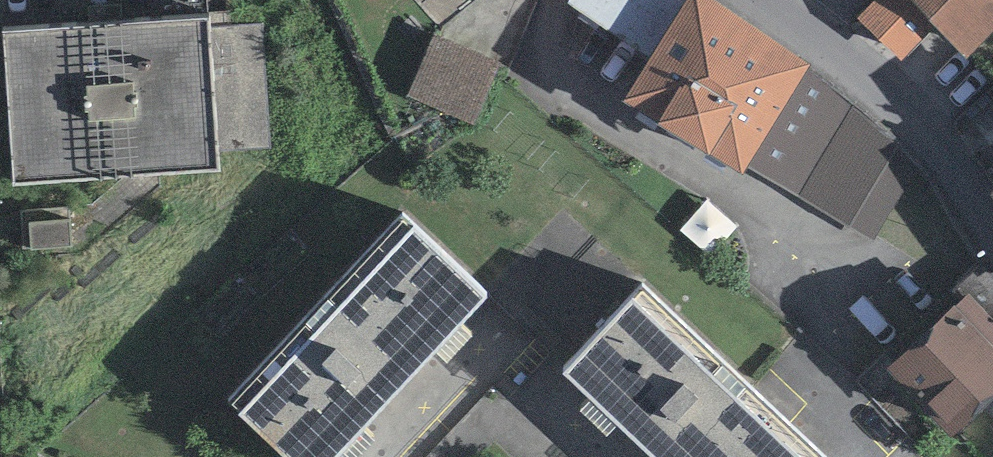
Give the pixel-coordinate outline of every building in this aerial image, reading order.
[(4,9),(12,161),(217,151),(209,0),(168,0),(4,9)] [(692,0),(570,0),(568,5),(652,61),(692,0)] [(709,0),(692,0),(652,61),(623,105),(739,180),(749,169),(813,67),(709,0)] [(858,21),(901,63),(934,28),(967,60),(992,33),(992,0),(878,0),(858,21)] [(500,65),(434,36),(408,98),(474,126),(500,65)] [(916,172),(813,67),(749,169),(873,242),(916,172)] [(405,198),(228,384),(306,456),(315,456),(487,275),(405,198)] [(641,270),(565,349),(678,456),(814,456),(825,446),(641,270)] [(888,374),(953,440),(992,400),(992,324),(967,297),(888,374)]
